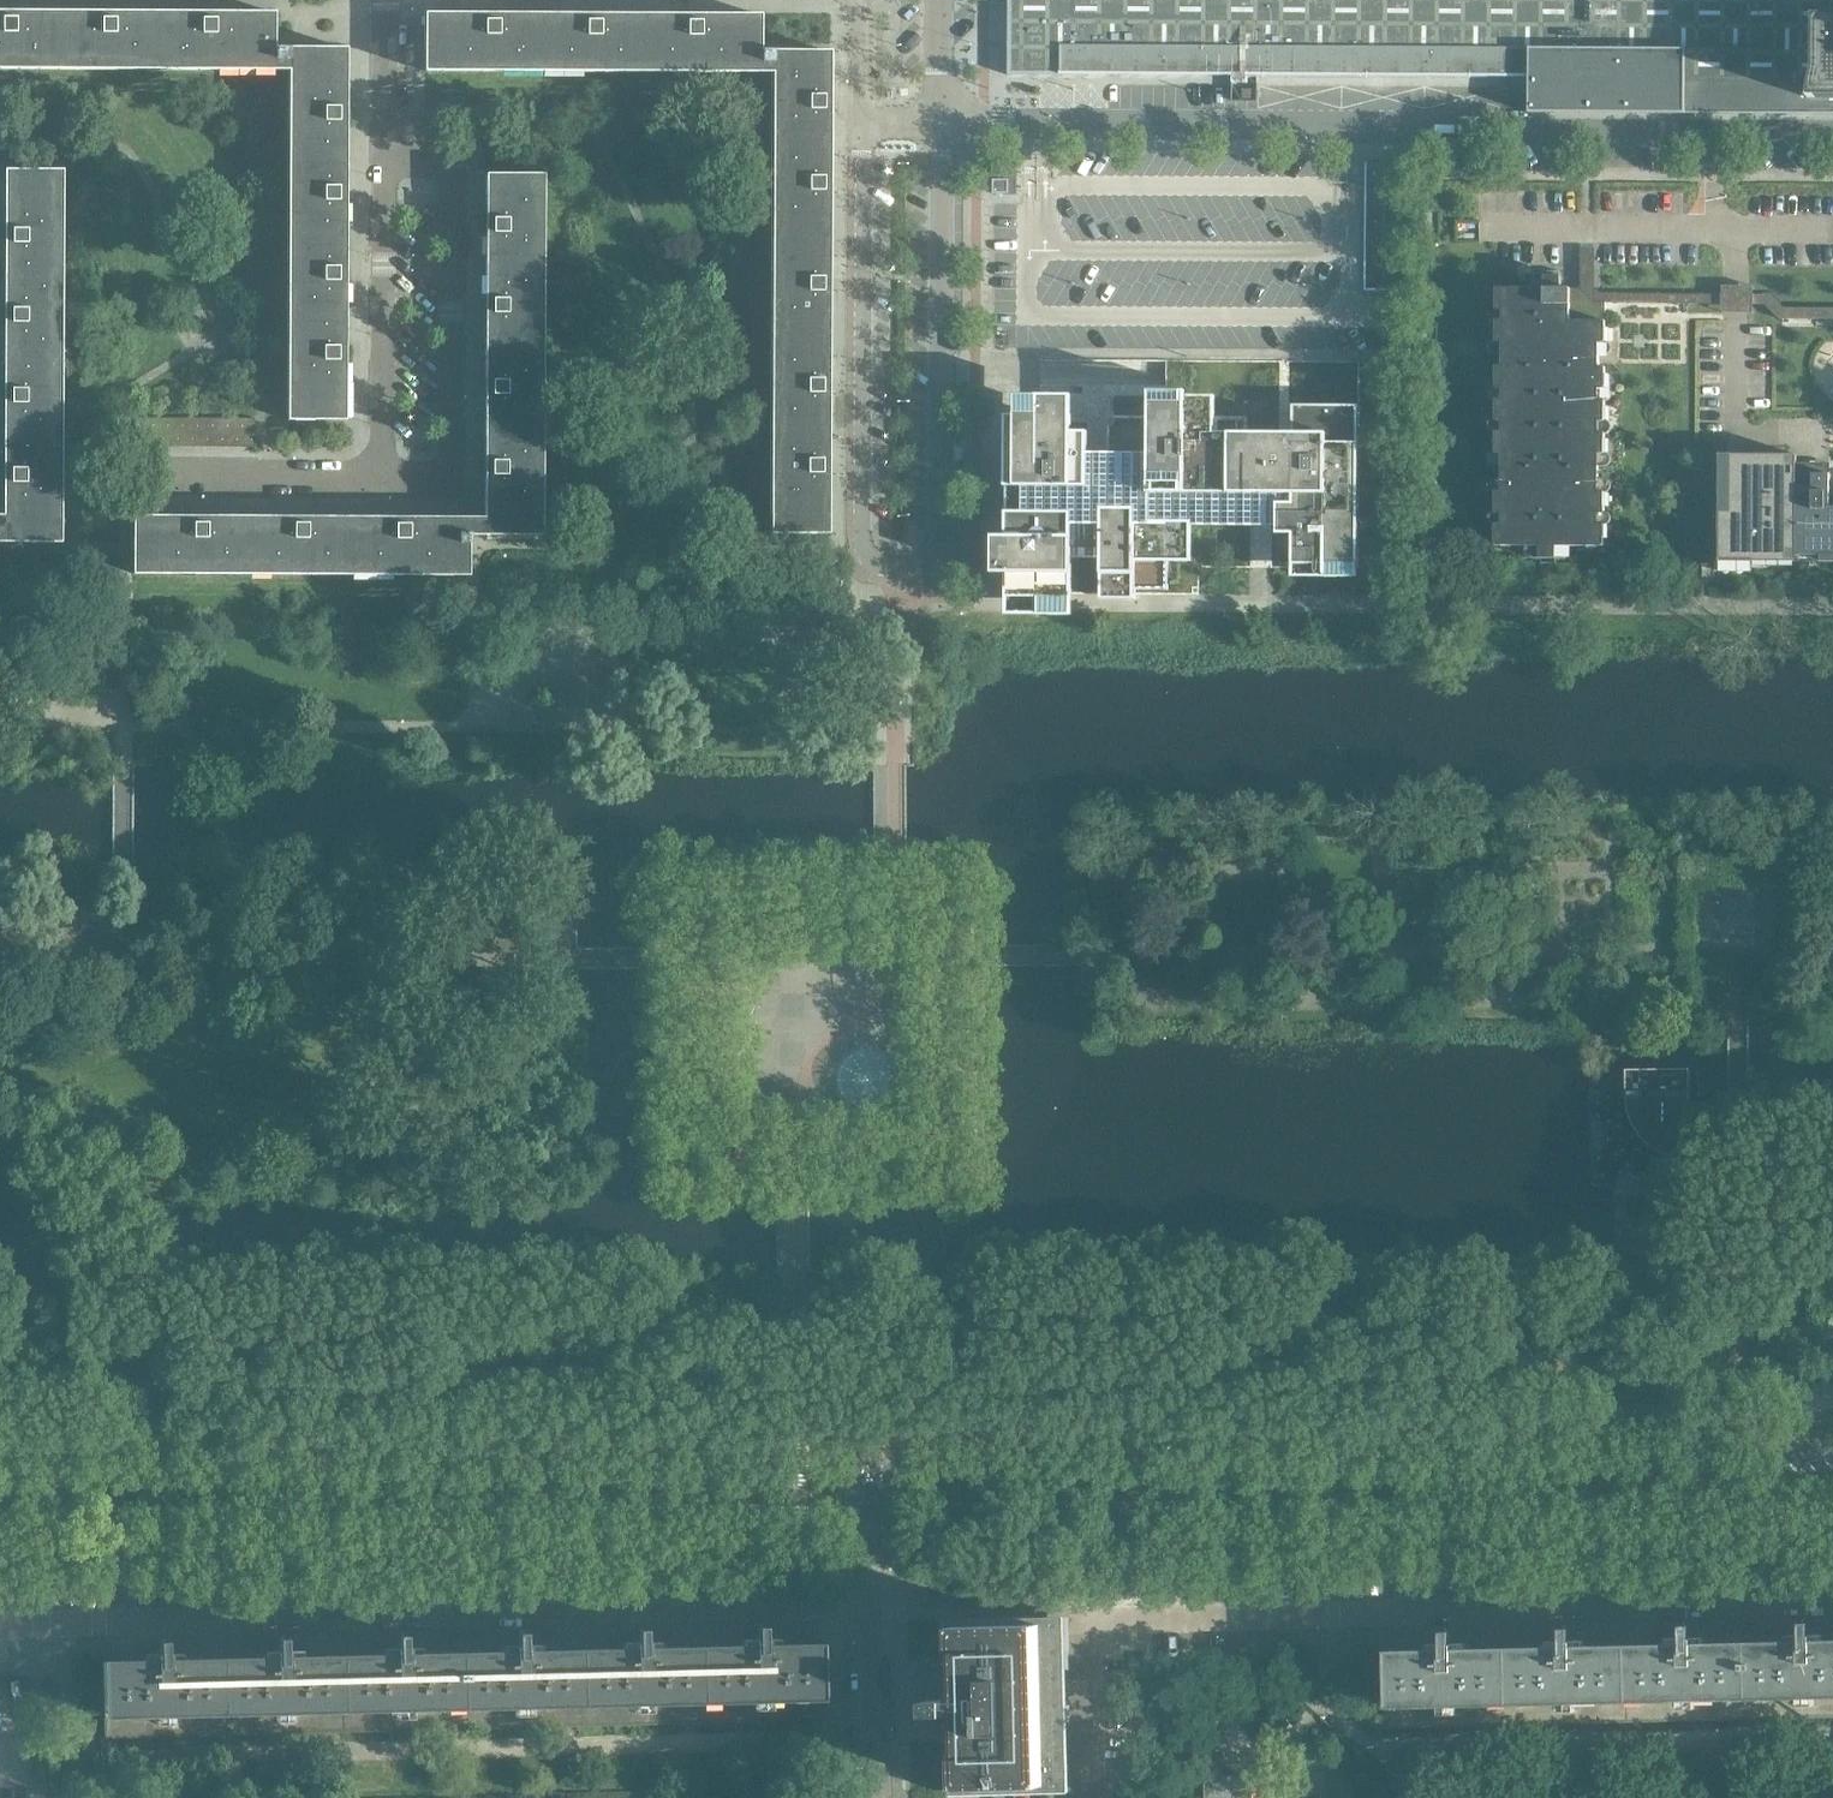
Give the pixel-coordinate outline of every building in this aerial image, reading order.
[(1010,19),(1008,19),(1008,21),(1010,21),(1010,45),(1008,45),(1008,47),(1010,47),(1010,71),(1008,71),(1008,75),(1013,75),(1013,74),(1016,74),(1036,74),(1036,75),(1038,75),(1039,74),(1063,74),(1063,76),(1064,76),(1064,74),(1089,74),(1089,76),(1090,76),(1090,74),(1114,74),(1114,75),(1116,75),(1116,74),(1140,74),(1140,75),(1142,75),(1142,74),(1166,75),(1168,75),(1192,75),(1517,77),(1529,77),(1529,78),(1531,78),(1531,83),(1531,110),(1529,110),(1529,112),(1633,113),(1686,113),(1832,114),(1832,0),(1010,0),(1010,19)] [(346,420),(347,48),(275,48),(275,12),(0,11),(0,69),(289,70),(288,420),(346,420)] [(828,533),(829,281),(830,51),(760,51),(760,15),(425,13),(425,71),(772,72),(770,533),(828,533)] [(63,170),(6,170),(5,209),(4,515),(0,515),(0,542),(62,542),(63,170)] [(542,535),(544,175),(486,174),(485,517),(134,516),(133,573),(469,575),(469,543),(471,543),(471,534),(542,535)] [(1015,193),(1015,179),(994,179),(994,193),(1015,193)] [(1606,302),(1722,303),(1722,312),(1737,312),(1753,313),(1753,304),(1765,304),(1779,319),(1832,319),(1832,308),(1784,308),(1771,294),(1753,294),(1753,285),(1737,285),(1723,285),(1722,294),(1601,293),(1595,287),(1595,248),(1581,248),(1581,288),(1561,288),(1561,275),(1545,275),(1545,288),(1497,288),(1496,342),(1503,342),(1503,353),(1502,366),(1496,366),(1496,388),(1503,388),(1503,399),(1496,399),(1496,421),(1503,421),(1502,431),(1496,431),(1496,453),(1502,453),(1502,491),(1496,491),(1495,513),(1502,513),(1502,523),(1495,524),(1495,544),(1540,546),(1540,558),(1556,558),(1556,546),(1605,546),(1605,524),(1598,524),(1598,513),(1605,513),(1605,491),(1598,491),(1599,454),(1605,454),(1605,432),(1599,432),(1599,421),(1605,421),(1605,399),(1599,399),(1599,388),(1605,388),(1606,367),(1599,367),(1599,342),(1606,342),(1606,316),(1606,302)] [(1359,567),(1360,433),(1360,361),(1167,360),(1166,385),(1083,385),(1083,393),(1040,393),(1040,395),(1008,395),(1007,535),(993,535),(993,573),(1007,573),(1007,578),(1007,593),(1039,594),(1038,615),(1073,615),(1073,594),(1102,594),(1102,599),(1137,599),(1137,594),(1199,594),(1200,567),(1252,567),(1324,568),(1324,577),(1359,577),(1359,567)] [(150,446),(150,417),(134,417),(134,446),(150,446)] [(165,446),(165,417),(150,417),(150,446),(165,446)] [(180,446),(180,417),(165,417),(165,446),(180,446)] [(195,446),(195,417),(180,417),(180,446),(195,446)] [(209,446),(210,418),(195,417),(195,446),(209,446)] [(224,447),(224,418),(210,418),(209,446),(224,447)] [(239,447),(239,418),(224,418),(224,447),(239,447)] [(255,447),(255,418),(239,418),(239,447),(255,447)] [(1830,505),(1830,472),(1828,472),(1828,474),(1797,473),(1797,454),(1729,454),(1729,510),(1719,510),(1719,561),(1832,561),(1832,505),(1830,505)] [(1697,1122),(1689,1111),(1688,1070),(1624,1070),(1624,1075),(1629,1111),(1630,1115),(1632,1119),(1634,1123),(1636,1127),(1639,1132),(1642,1135),(1645,1139),(1648,1142),(1651,1144),(1656,1148),(1660,1150),(1664,1152),(1668,1154),(1672,1155),(1678,1156),(1683,1157),(1689,1157),(1689,1127),(1697,1122)] [(1823,1313),(1823,1352),(1832,1352),(1832,1313),(1823,1313)] [(1069,1792),(1064,1616),(946,1619),(948,1699),(929,1700),(930,1715),(949,1714),(951,1794),(1069,1792)] [(1812,1640),(1812,1634),(1809,1634),(1808,1622),(1800,1622),(1800,1634),(1797,1635),(1797,1640),(1745,1642),(1747,1718),(1832,1716),(1832,1639),(1812,1640)] [(1747,1718),(1745,1642),(1693,1643),(1693,1637),(1690,1637),(1690,1625),(1681,1625),(1681,1637),(1678,1637),(1679,1643),(1626,1644),(1628,1721),(1747,1718)] [(822,1720),(820,1643),(766,1644),(766,1639),(763,1639),(763,1626),(754,1626),(755,1639),(752,1639),(752,1645),(700,1646),(702,1723),(822,1720)] [(1628,1721),(1626,1644),(1573,1646),(1573,1640),(1570,1640),(1570,1628),(1561,1628),(1561,1640),(1559,1640),(1559,1646),(1507,1647),(1508,1724),(1628,1721)] [(702,1723),(700,1646),(648,1647),(648,1641),(645,1642),(644,1629),(636,1629),(636,1642),(633,1642),(633,1648),(581,1649),(583,1726),(702,1723)] [(1508,1724),(1507,1647),(1454,1648),(1454,1643),(1451,1643),(1451,1630),(1442,1631),(1443,1643),(1440,1643),(1440,1649),(1387,1650),(1389,1727),(1508,1724)] [(583,1726),(581,1649),(528,1650),(528,1644),(525,1645),(525,1632),(516,1632),(516,1645),(513,1645),(514,1651),(461,1652),(463,1728),(583,1726)] [(463,1728),(461,1652),(409,1653),(409,1647),(406,1647),(406,1635),(397,1635),(398,1648),(395,1648),(395,1653),(342,1655),(344,1731),(463,1728)] [(344,1731),(342,1655),(289,1656),(289,1650),(286,1650),(286,1638),(277,1638),(278,1651),(275,1651),(275,1656),(223,1658),(225,1734),(344,1731)] [(225,1734),(223,1658),(171,1659),(170,1653),(168,1653),(167,1641),(159,1641),(159,1653),(156,1653),(156,1659),(103,1660),(105,1737),(225,1734)] [(1253,1775),(1205,1776),(1206,1797),(1253,1797),(1253,1775)]
